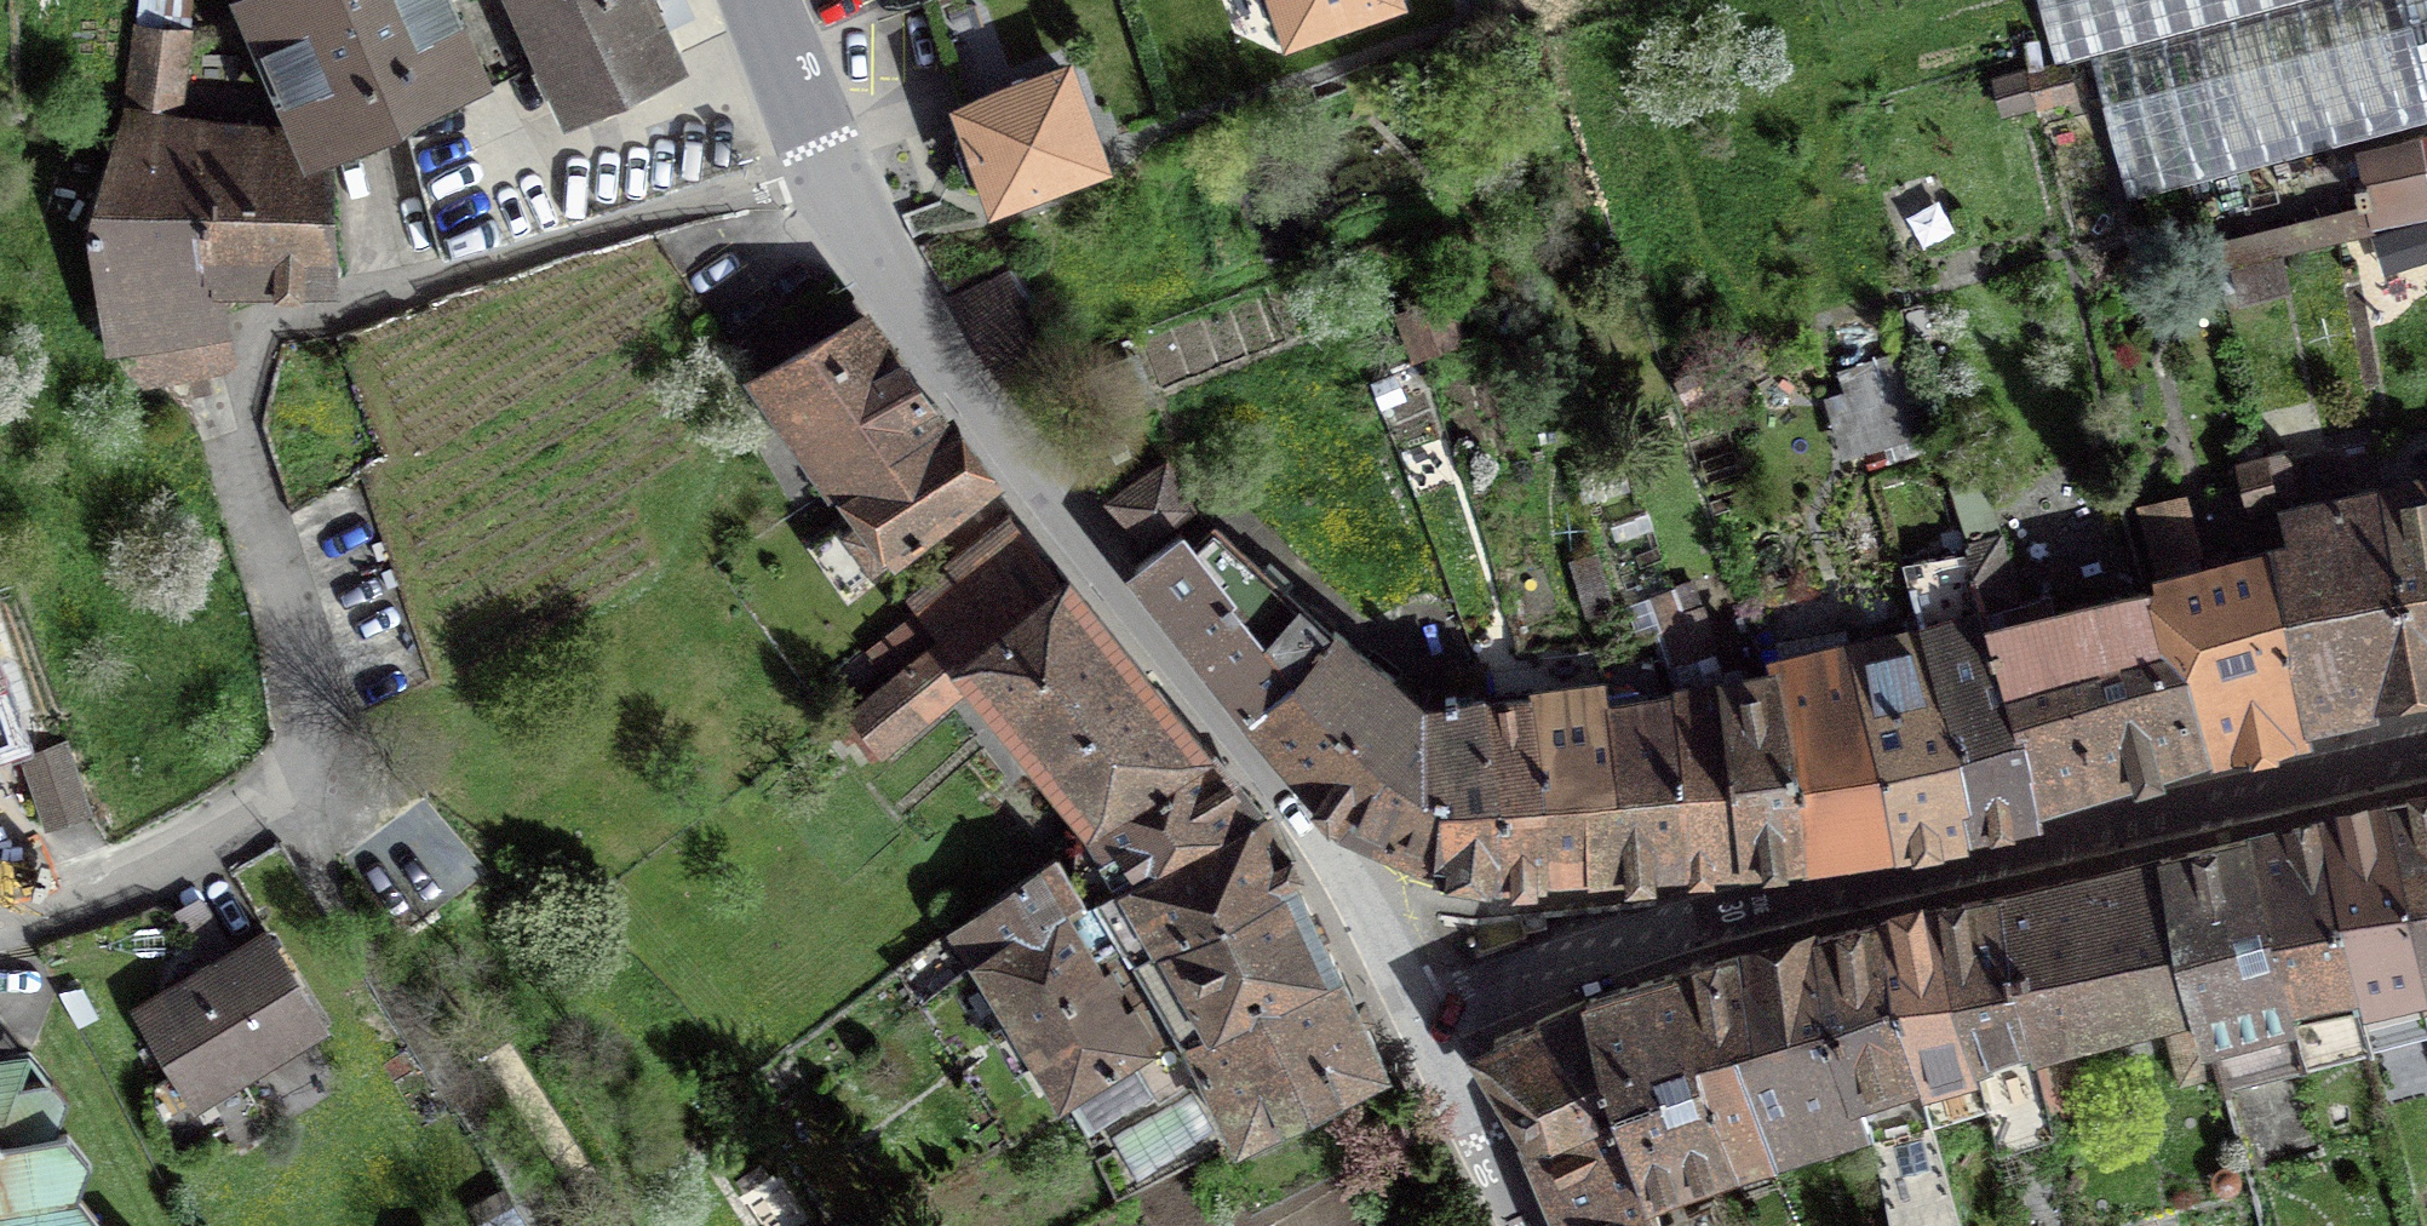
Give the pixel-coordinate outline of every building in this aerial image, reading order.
[(314,144),(479,74),(472,56),(447,0),(249,0),(304,125),(314,144)] [(472,56),(479,74),(486,71),(493,77),(545,52),(521,0),(447,0),(472,56)] [(674,56),(648,0),(521,0),(545,52),(570,104),(674,56)] [(1266,15),(1286,24),(1291,36),(1393,0),(1261,0),(1266,15)] [(2426,120),(2426,0),(2038,0),(2055,65),(2089,56),(2127,199),(2426,120)] [(188,34),(136,28),(130,80),(182,85),(188,34)] [(1064,69),(961,106),(964,119),(955,139),(970,179),(990,189),(994,202),(1106,162),(1095,130),(1087,133),(1064,69)] [(314,144),(304,125),(178,113),(182,85),(130,80),(128,104),(91,230),(108,350),(127,368),(149,380),(227,365),(213,270),(337,271),(330,144),(314,144)] [(2374,225),(2426,214),(2426,144),(2360,158),(2365,183),(2356,185),(2359,203),(2369,201),(2374,225)] [(2207,269),(2371,232),(2365,208),(2201,246),(2207,269)] [(1415,358),(1461,338),(1445,297),(1398,315),(1415,358)] [(862,315),(758,373),(837,485),(944,422),(862,315)] [(1893,355),(1842,371),(1856,421),(1909,405),(1893,355)] [(990,483),(944,422),(837,485),(856,511),(811,545),(845,592),(990,483)] [(2287,449),(2267,455),(2278,499),(2298,494),(2287,449)] [(2279,502),(2278,499),(2267,455),(2239,462),(2251,510),(2279,502)] [(1167,463),(1109,498),(1147,536),(1192,506),(1167,463)] [(2426,678),(2426,487),(2383,497),(2415,681),(2426,678)] [(2364,710),(2359,692),(2415,681),(2383,497),(2282,519),(2289,546),(2271,550),(2312,724),(2364,710)] [(937,633),(961,664),(1032,607),(993,525),(906,594),(921,612),(937,633)] [(1191,546),(1180,532),(1159,547),(1224,606),(1263,649),(1289,678),(1386,764),(1349,823),(1443,861),(1499,868),(1486,701),(1483,670),(1453,674),(1455,690),(1445,692),(1447,700),(1424,703),(1334,630),(1332,633),(1216,527),(1191,546)] [(2032,797),(2199,748),(2155,587),(2055,610),(2051,593),(2018,602),(2000,535),(1965,546),(1966,549),(1971,567),(2032,797)] [(1227,683),(1263,649),(1224,606),(1159,547),(1134,567),(1227,683)] [(2032,797),(1971,567),(1966,549),(1903,567),(1922,636),(1928,635),(1969,825),(2035,811),(2032,797)] [(2310,724),(2312,724),(2271,550),(2158,578),(2159,586),(2155,587),(2199,748),(2310,724)] [(1598,555),(1572,563),(1587,613),(1613,606),(1598,555)] [(1069,578),(1032,607),(961,664),(959,666),(969,677),(1088,821),(1207,746),(1069,578)] [(1692,581),(1674,586),(1696,656),(1714,649),(1692,581)] [(1689,858),(1747,854),(1726,682),(1714,649),(1696,656),(1674,586),(1651,592),(1653,599),(1675,660),(1689,658),(1697,688),(1678,691),(1689,858)] [(876,649),(892,669),(937,633),(921,612),(876,649)] [(959,666),(961,664),(937,633),(892,669),(852,704),(867,724),(857,731),(869,747),(879,739),(883,745),(969,677),(959,666)] [(1891,836),(1969,825),(1928,635),(1922,636),(1847,652),(1849,657),(1891,836)] [(1289,678),(1263,649),(1227,683),(1345,821),(1349,823),(1386,764),(1289,678)] [(1891,837),(1891,836),(1849,657),(1770,672),(1801,851),(1891,837)] [(1763,674),(1726,682),(1747,854),(1801,851),(1770,672),(1763,674)] [(1689,858),(1678,691),(1609,703),(1607,688),(1604,689),(1615,775),(1587,776),(1593,864),(1689,858)] [(1615,775),(1604,689),(1535,696),(1533,696),(1547,867),(1593,864),(1587,776),(1615,775)] [(1547,867),(1533,696),(1486,701),(1499,868),(1547,867)] [(12,736),(0,701),(0,741),(12,736)] [(63,743),(25,756),(48,825),(87,812),(63,743)] [(1088,906),(1260,810),(1207,746),(1088,821),(1114,867),(1076,885),(1088,906)] [(2425,992),(2426,991),(2426,799),(2389,806),(2424,986),(2425,992)] [(2360,1001),(2424,986),(2389,806),(2319,823),(2358,1002),(2360,1001)] [(1057,855),(953,927),(975,962),(1063,905),(1103,970),(1293,875),(1260,810),(1088,906),(1076,885),(1057,855)] [(2319,823),(2249,839),(2287,1017),(2290,1017),(2305,1065),(2373,1048),(2360,1001),(2358,1002),(2319,823)] [(2205,1038),(2210,1037),(2220,1070),(2227,1092),(2307,1068),(2305,1065),(2290,1017),(2287,1017),(2249,839),(2165,858),(2205,1038)] [(2082,878),(2004,896),(2033,1037),(2161,1003),(2182,1080),(2220,1070),(2210,1037),(2205,1038),(2165,858),(2082,878)] [(1303,896),(1293,875),(1103,970),(1063,905),(975,962),(1060,1099),(1065,1095),(1133,1055),(1182,1026),(1185,1032),(1199,1026),(1168,965),(1303,896)] [(1199,1026),(1336,962),(1303,896),(1168,965),(1199,1026)] [(2004,896),(1941,907),(1988,1107),(1999,1149),(2054,1132),(2031,1037),(2033,1037),(2004,896)] [(1882,922),(1933,1124),(1988,1107),(1941,907),(1882,922)] [(1866,1122),(1863,1123),(1890,1225),(1961,1225),(1933,1124),(1882,922),(1820,937),(1866,1122)] [(255,1099),(239,1074),(323,1023),(268,932),(138,1012),(208,1127),(255,1099)] [(1866,1122),(1820,937),(1789,945),(1747,954),(1770,1029),(1742,1037),(1776,1150),(1863,1123),(1866,1122)] [(1770,1029),(1747,954),(1675,972),(1734,1162),(1773,1150),(1776,1150),(1742,1037),(1770,1029)] [(1205,1072),(1238,1140),(1387,1068),(1336,962),(1199,1026),(1185,1032),(1182,1026),(1133,1055),(1159,1099),(1205,1072)] [(1734,1162),(1675,972),(1589,997),(1624,1103),(1651,1187),(1734,1162)] [(1566,1126),(1624,1103),(1589,997),(1494,1039),(1488,1073),(1493,1087),(1527,1129),(1530,1135),(1566,1126)] [(77,1192),(90,1158),(67,1130),(55,1132),(68,1098),(52,1079),(5,1087),(0,1082),(0,1225),(105,1225),(77,1192)] [(1568,1225),(1663,1225),(1662,1222),(1651,1187),(1624,1103),(1566,1126),(1530,1135),(1568,1225)] [(1712,1201),(1662,1222),(1663,1225),(1722,1225),(1712,1201)]
